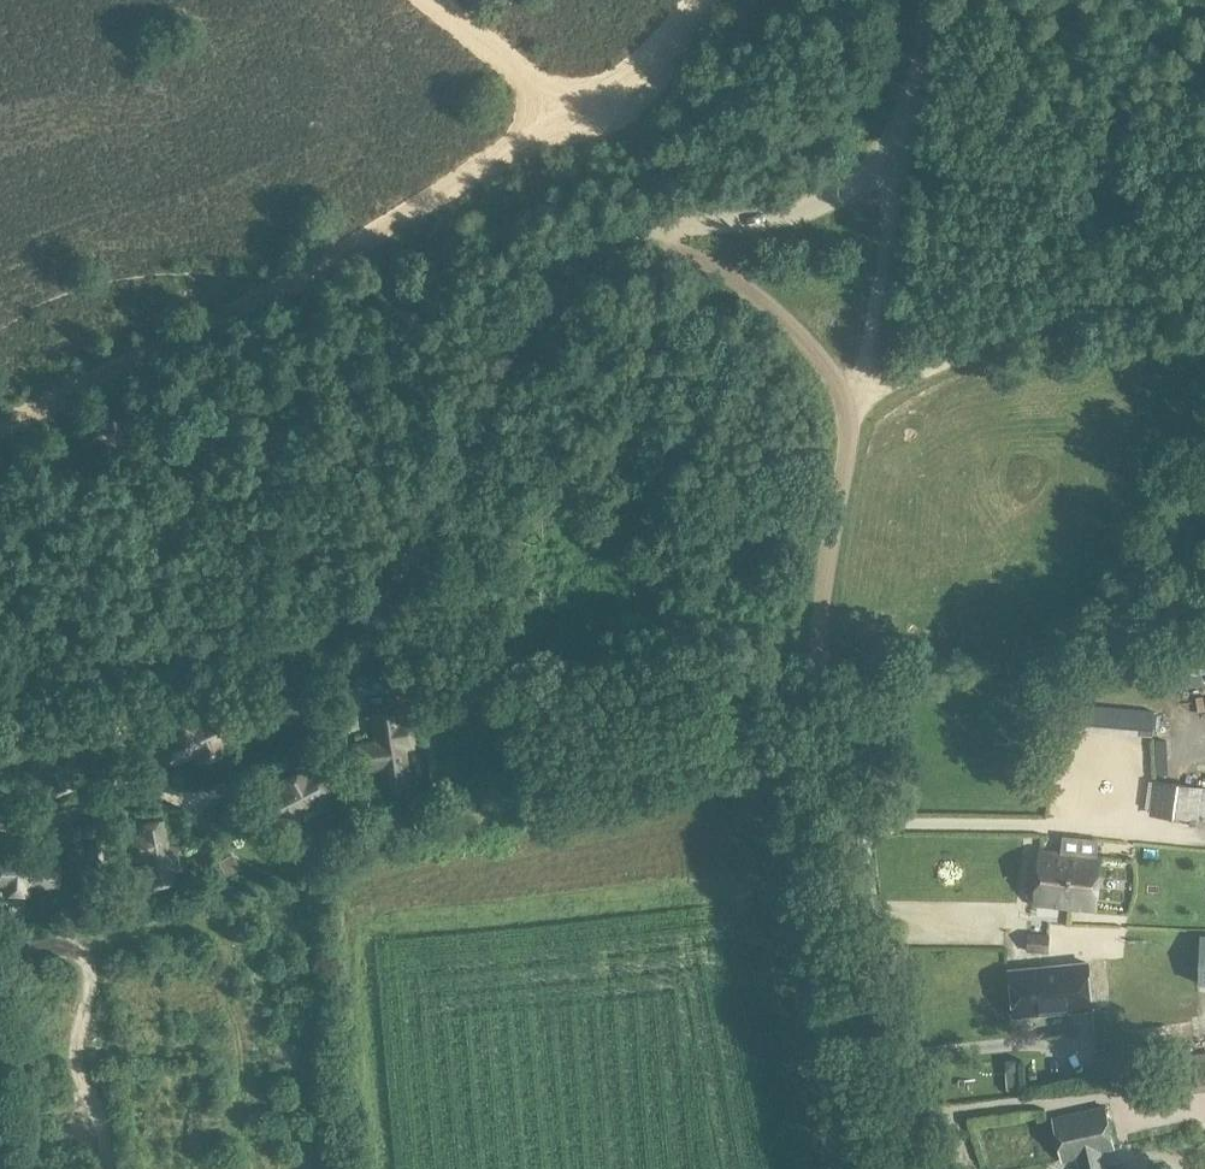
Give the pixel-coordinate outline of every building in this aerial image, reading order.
[(1139,642),(1146,683),(1204,673),(1204,630),(1139,642)] [(1077,703),(1075,728),(1151,735),(1154,710),(1077,703)] [(380,765),(382,775),(384,791),(409,787),(406,771),(402,745),(412,743),(409,719),(398,720),(397,709),(373,712),(377,741),(353,744),(356,768),(380,765)] [(170,737),(160,741),(170,767),(196,756),(199,763),(225,752),(221,744),(230,740),(219,715),(196,725),(193,717),(166,728),(170,737)] [(326,795),(315,775),(305,781),(300,772),(281,782),(286,791),(262,803),(272,822),(281,818),(285,826),(304,816),(300,808),(326,795)] [(1154,780),(1149,815),(1200,821),(1203,787),(1154,780)] [(141,836),(132,837),(135,859),(145,857),(150,886),(171,882),(169,870),(179,868),(175,847),(165,848),(161,822),(139,826),(141,836)] [(1092,855),(1061,852),(1040,851),(1036,903),(1095,908),(1100,856),(1092,855)] [(5,883),(5,893),(26,893),(27,884),(56,885),(56,863),(44,862),(45,853),(23,852),(23,862),(0,861),(0,883),(5,883)] [(225,874),(238,868),(231,854),(218,861),(225,874)] [(1029,931),(1027,949),(1051,951),(1050,933),(1029,931)] [(1088,961),(1010,967),(1014,1014),(1092,1008),(1088,961)] [(1018,1061),(1007,1062),(1008,1091),(1019,1090),(1018,1061)] [(1191,1064),(1194,1080),(1196,1093),(1204,1092),(1204,1062),(1191,1064)] [(1053,1115),(1062,1159),(1077,1156),(1080,1168),(1104,1168),(1101,1151),(1114,1149),(1105,1105),(1053,1115)]
